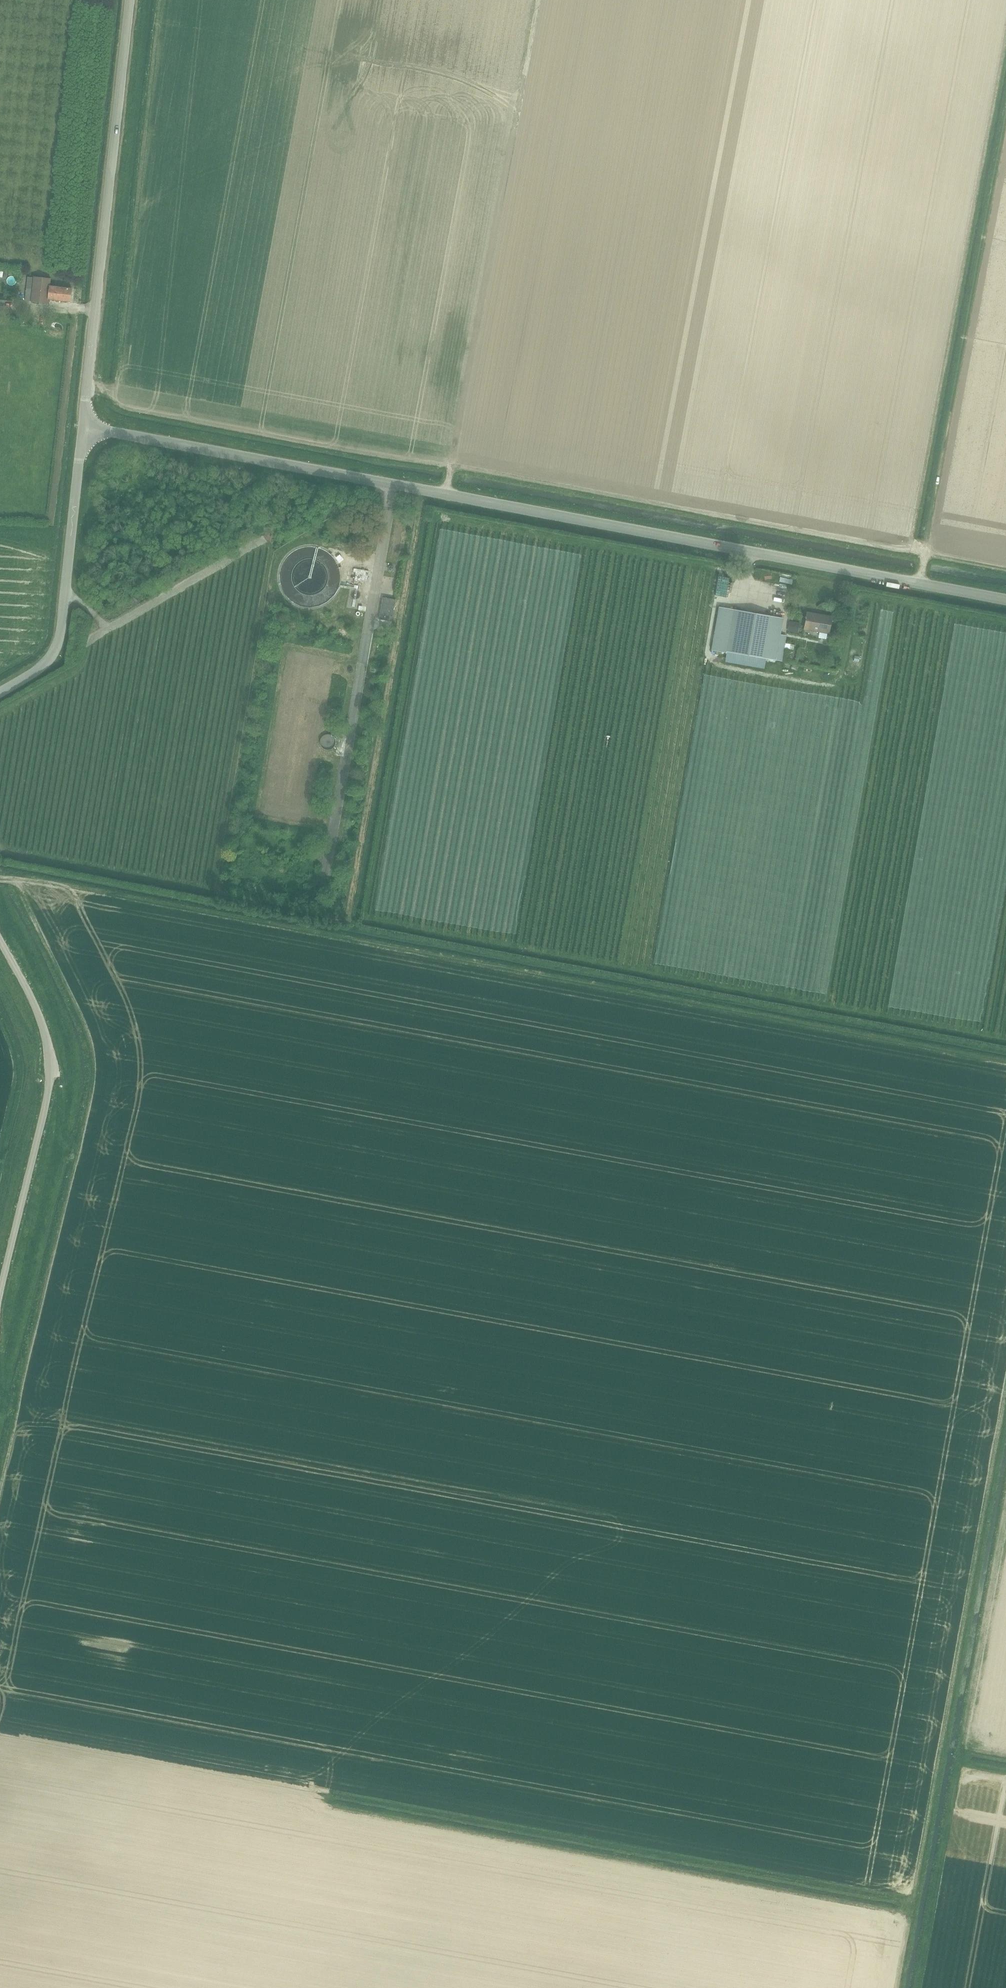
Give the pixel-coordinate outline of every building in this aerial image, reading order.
[(28,275),(27,291),(26,300),(31,301),(48,303),(49,299),(71,301),(72,288),(58,286),(58,287),(50,286),(51,278),(28,275)] [(354,569),(354,572),(356,572),(354,585),(358,586),(359,581),(367,582),(369,571),(354,569)] [(701,584),(699,597),(711,599),(714,586),(701,584)] [(380,618),(393,620),(396,599),(383,597),(380,618)] [(719,606),(712,649),(719,650),(777,660),(781,634),(784,617),(719,606)] [(807,611),(804,629),(830,633),(833,615),(807,611)] [(789,621),(788,631),(798,633),(800,622),(789,621)]
